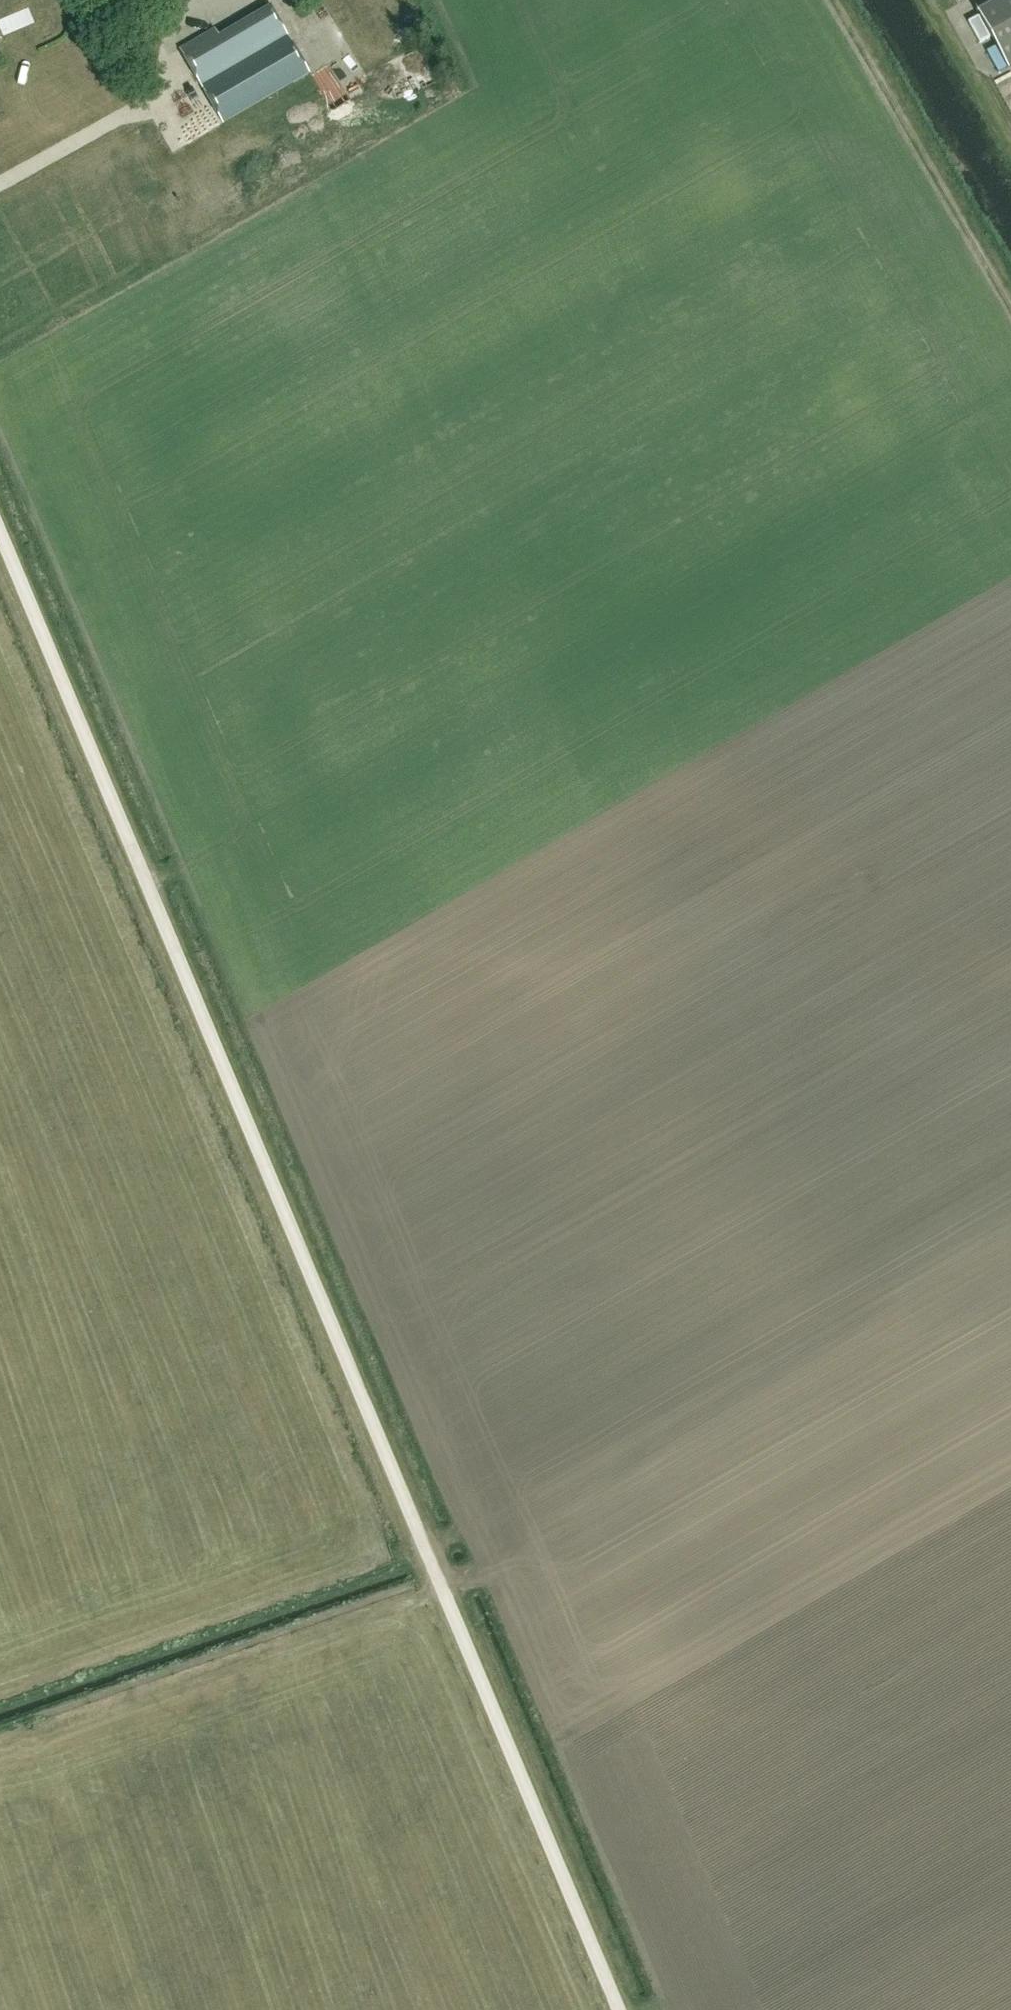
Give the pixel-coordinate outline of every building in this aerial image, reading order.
[(1008,68),(1010,67),(1010,0),(1000,0),(977,12),(1008,68)] [(179,49),(201,87),(288,36),(270,6),(219,36),(214,28),(179,49)]
